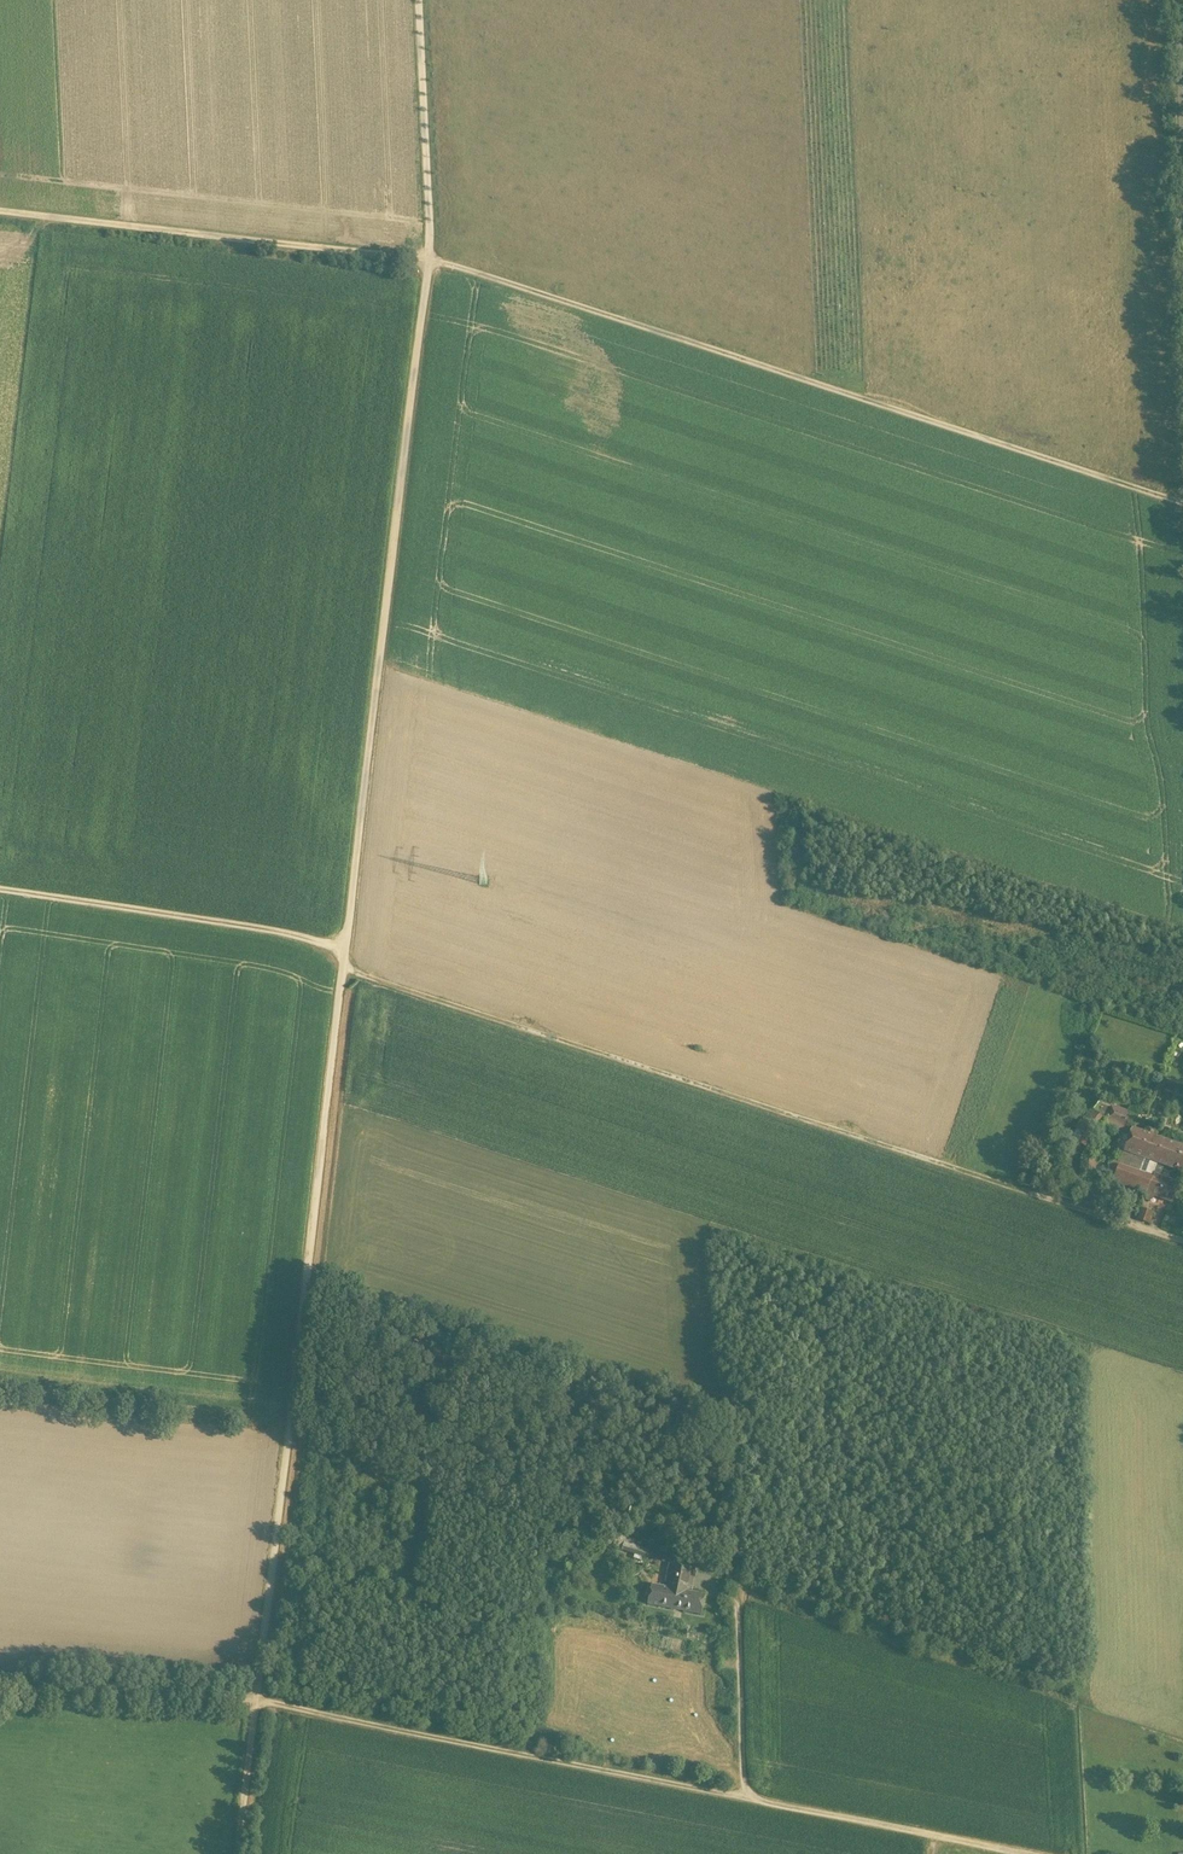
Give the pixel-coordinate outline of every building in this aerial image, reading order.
[(1142,1127),(1147,1112),(1109,1100),(1084,1127),(1099,1136),(1116,1118),(1134,1124),(1128,1143),(1182,1163),(1182,1141),(1142,1127)] [(1127,1161),(1121,1178),(1182,1201),(1182,1197),(1182,1182),(1127,1161)] [(692,1568),(674,1565),(673,1569),(670,1583),(673,1584),(672,1589),(687,1592),(688,1587),(693,1588),(696,1572),(691,1571),(692,1568)] [(672,1589),(652,1585),(648,1604),(701,1615),(705,1595),(672,1589)]
